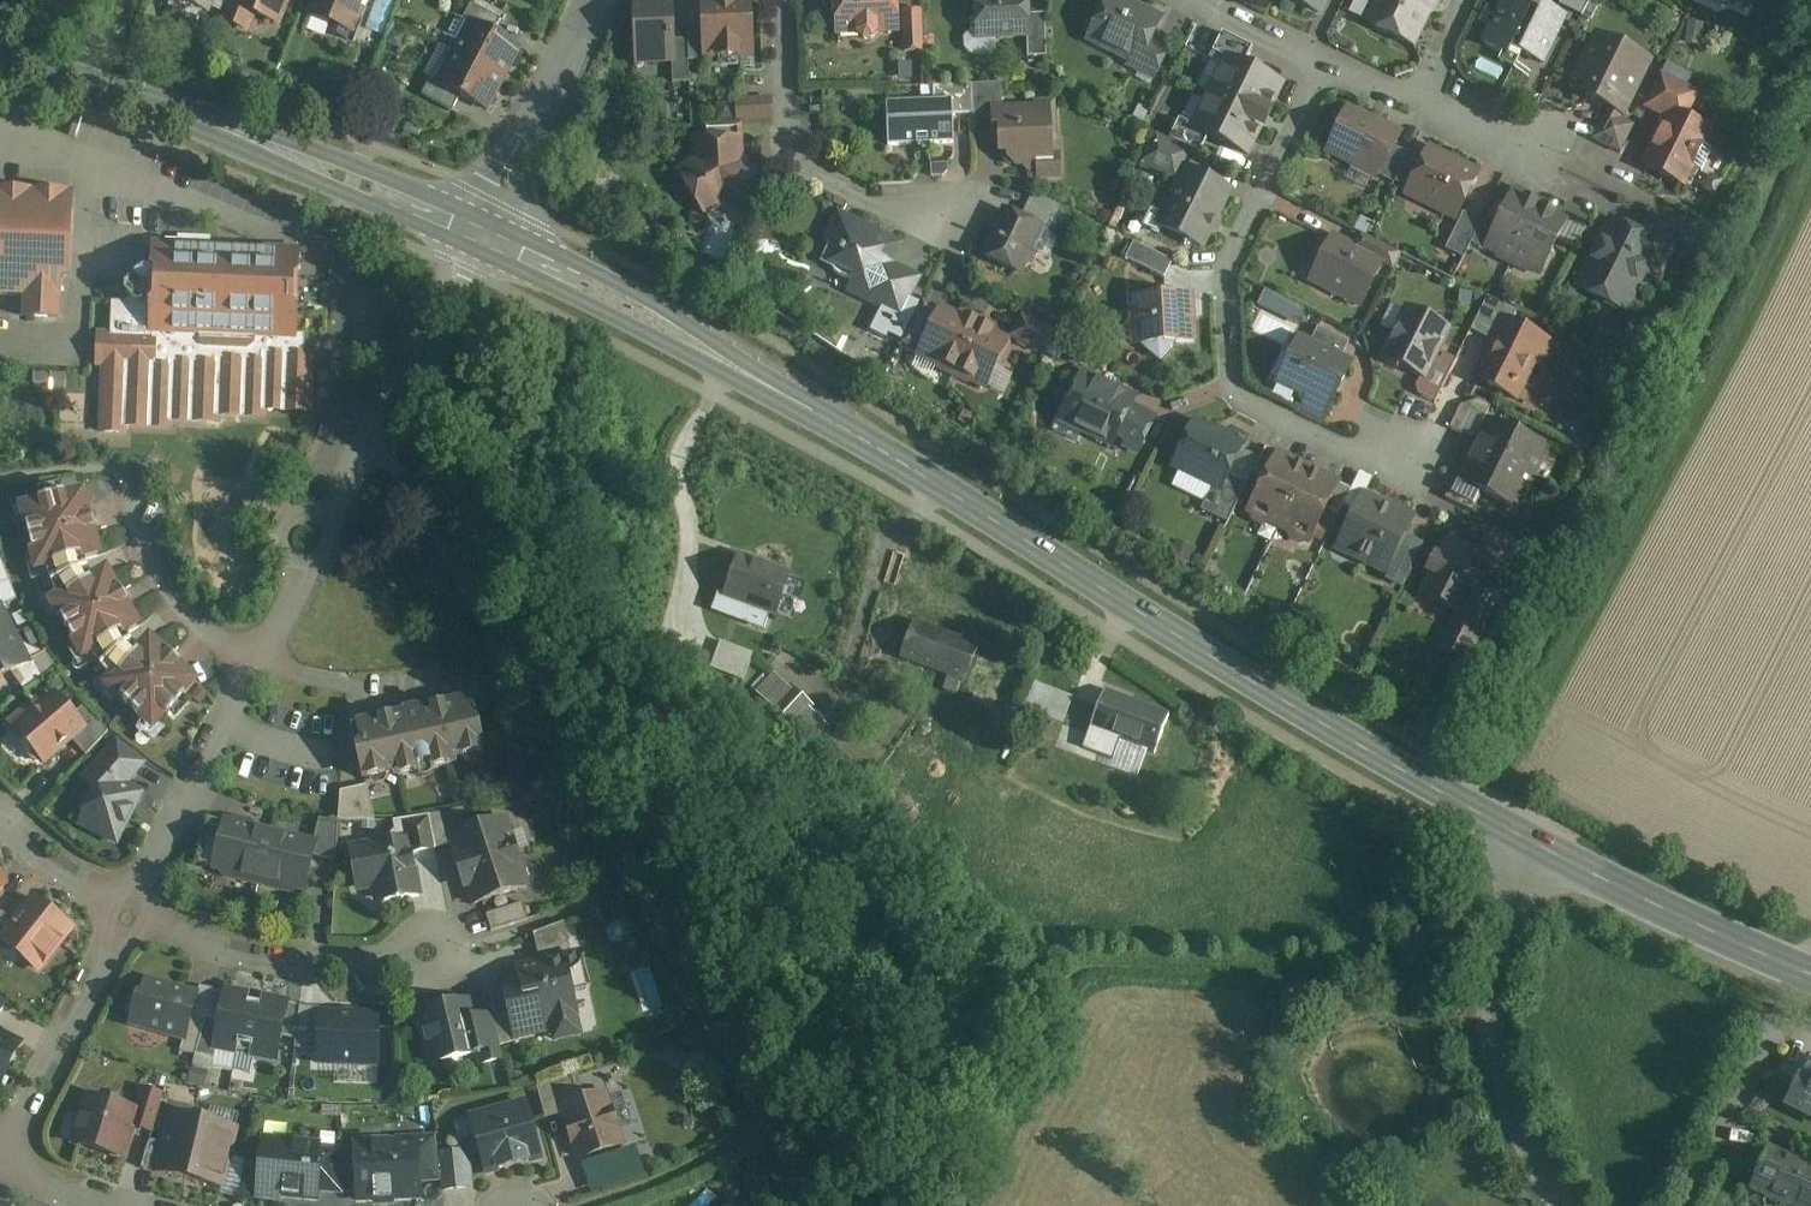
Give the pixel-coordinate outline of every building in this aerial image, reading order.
[(220,18),(237,25),(243,10),(242,10),(245,0),(227,0),(220,18)] [(242,10),(243,10),(257,15),(264,12),(280,18),(287,0),(245,0),(242,10)] [(314,16),(351,30),(360,8),(355,6),(353,2),(354,0),(320,0),(314,16)] [(353,2),(355,6),(360,8),(366,10),(370,0),(354,0),(353,2)] [(638,61),(672,60),(674,60),(673,40),(671,0),(635,0),(638,61)] [(704,24),(705,58),(706,58),(752,56),(750,0),(703,0),(704,24)] [(839,33),(859,33),(859,35),(864,40),(872,39),(877,34),(877,32),(897,31),(896,0),(837,0),(839,33)] [(976,19),(971,25),(972,32),(977,38),(977,39),(1027,37),(1029,37),(1029,15),(1028,0),(976,0),(976,19)] [(1117,0),(1109,0),(1097,24),(1107,29),(1100,44),(1132,59),(1139,63),(1150,41),(1160,21),(1117,0)] [(1319,14),(1326,0),(1292,0),(1319,14)] [(1366,22),(1413,45),(1435,0),(1377,0),(1366,22)] [(1518,0),(1506,0),(1484,44),(1508,56),(1513,47),(1521,52),(1521,53),(1542,64),(1565,18),(1543,7),(1540,13),(1532,9),(1533,7),(1518,0)] [(501,20),(472,4),(463,21),(471,25),(472,24),(493,35),(501,20)] [(921,12),(903,13),(905,51),(922,50),(921,12)] [(1045,15),(1029,15),(1029,37),(1027,37),(1028,58),(1047,57),(1045,15)] [(351,30),(332,23),(328,34),(347,41),(351,30)] [(493,35),(472,24),(471,25),(456,54),(503,79),(519,48),(493,35)] [(704,24),(688,25),(688,39),(689,61),(706,60),(706,58),(705,58),(704,24)] [(1254,48),(1222,33),(1212,54),(1227,61),(1228,60),(1244,68),(1254,48)] [(1642,58),(1596,36),(1580,68),(1597,76),(1586,98),(1588,99),(1589,99),(1605,106),(1604,107),(1606,108),(1607,108),(1608,108),(1623,116),(1624,116),(1639,85),(1631,81),(1642,58)] [(688,39),(673,40),(674,60),(672,60),(673,83),(690,82),(689,61),(688,39)] [(1168,50),(1150,41),(1139,63),(1132,59),(1128,68),(1153,80),(1168,50)] [(503,79),(456,54),(440,84),(440,85),(461,96),(486,109),(503,79)] [(1244,68),(1228,60),(1227,61),(1194,128),(1193,129),(1209,137),(1247,156),(1261,128),(1263,129),(1270,114),(1268,113),(1282,86),(1244,68)] [(1688,89),(1660,75),(1643,108),(1664,118),(1671,122),(1686,92),(1688,89)] [(440,84),(432,79),(423,96),(453,111),(461,96),(440,85),(440,84)] [(1001,84),(972,85),(974,115),(974,120),(995,119),(995,111),(1003,111),(1001,84)] [(972,85),(933,87),(934,103),(952,102),(953,116),(974,115),(972,85)] [(1671,122),(1664,118),(1660,126),(1662,132),(1645,167),(1683,186),(1692,167),(1701,172),(1712,150),(1702,146),(1709,132),(1685,120),(1698,94),(1696,93),(1695,96),(1686,92),(1671,122)] [(772,97),(739,99),(739,107),(773,106),(772,97)] [(934,103),(887,105),(888,146),(954,143),(953,116),(952,102),(934,103)] [(738,123),(776,122),(775,107),(737,109),(738,123)] [(1608,108),(1593,141),(1620,154),(1634,127),(1621,120),(1623,116),(1608,108)] [(1003,111),(995,111),(995,119),(1001,119),(1001,129),(996,129),(996,144),(1002,144),(1002,152),(1010,152),(1010,158),(1018,165),(1024,164),(1029,169),(1040,169),(1040,158),(1050,158),(1049,135),(1054,135),(1053,109),(1003,111)] [(1368,126),(1352,118),(1344,134),(1337,136),(1330,152),(1355,164),(1361,162),(1376,169),(1381,172),(1394,147),(1399,136),(1375,124),(1368,126)] [(1194,128),(1179,120),(1169,141),(1190,151),(1200,156),(1209,137),(1193,129),(1194,128)] [(739,124),(705,125),(705,143),(740,141),(739,124)] [(1169,141),(1156,134),(1142,162),(1162,171),(1165,164),(1180,171),(1190,151),(1169,141)] [(705,143),(696,143),(697,163),(681,173),(706,213),(726,201),(738,207),(741,201),(743,202),(758,174),(745,167),(741,161),(740,141),(705,143)] [(1394,147),(1381,172),(1376,169),(1374,174),(1394,184),(1409,154),(1394,147)] [(1451,162),(1429,151),(1410,189),(1437,203),(1440,210),(1456,218),(1475,179),(1453,168),(1451,162)] [(948,166),(932,167),(933,177),(942,177),(948,171),(948,166)] [(1230,191),(1187,170),(1172,200),(1174,207),(1171,213),(1165,215),(1159,227),(1182,239),(1185,246),(1192,244),(1202,248),(1210,232),(1212,233),(1218,221),(1215,220),(1230,191)] [(26,295),(25,316),(58,317),(60,274),(69,274),(72,193),(0,190),(0,294),(26,295)] [(1497,227),(1487,247),(1489,248),(1502,254),(1504,249),(1516,255),(1541,207),(1540,206),(1538,210),(1527,205),(1529,201),(1514,193),(1497,227)] [(1063,208),(1033,194),(1021,220),(1041,229),(1040,231),(1050,236),(1063,208)] [(1592,216),(1567,204),(1561,216),(1568,220),(1566,224),(1584,233),(1592,216)] [(1541,207),(1516,255),(1528,261),(1526,266),(1541,273),(1566,224),(1568,220),(1561,216),(1553,212),(1550,217),(1539,211),(1541,207)] [(1021,220),(1004,212),(983,256),(1019,273),(1023,266),(1031,263),(1035,254),(1033,246),(1040,231),(1041,229),(1021,220)] [(1463,214),(1445,251),(1464,260),(1471,245),(1482,223),(1463,214)] [(1683,228),(1655,215),(1639,246),(1655,254),(1659,259),(1666,262),(1683,228)] [(876,234),(839,216),(825,244),(841,251),(832,269),(834,270),(836,273),(839,275),(842,278),(853,280),(848,290),(872,302),(887,272),(895,256),(877,247),(878,244),(877,241),(876,239),(874,238),(876,234)] [(1497,227),(1483,220),(1482,223),(1471,245),(1487,252),(1489,248),(1487,247),(1497,227)] [(1611,224),(1602,243),(1601,242),(1591,263),(1592,263),(1581,285),(1584,293),(1601,301),(1609,298),(1625,307),(1634,288),(1636,289),(1647,268),(1660,274),(1666,262),(1659,259),(1655,254),(1639,246),(1626,239),(1629,233),(1611,224)] [(1363,255),(1333,240),(1322,260),(1326,262),(1316,283),(1361,305),(1381,265),(1381,264),(1363,255)] [(1401,255),(1371,240),(1363,255),(1381,264),(1381,265),(1393,272),(1401,255)] [(1173,263),(1134,244),(1126,260),(1165,279),(1173,263)] [(241,250),(212,249),(212,248),(209,248),(209,249),(199,248),(196,248),(179,248),(179,247),(177,247),(176,248),(166,247),(163,246),(163,247),(157,247),(157,246),(155,246),(154,248),(155,248),(154,272),(146,272),(145,272),(137,280),(126,289),(126,295),(135,306),(142,306),(149,300),(153,304),(152,332),(152,329),(153,329),(154,306),(295,312),(294,335),(295,335),(296,312),(297,313),(297,310),(296,310),(297,280),(298,280),(298,278),(297,278),(298,254),(299,254),(299,252),(297,252),(296,252),(290,252),(290,251),(287,251),(287,252),(277,252),(277,251),(274,251),(257,251),(257,250),(254,250),(254,251),(244,250),(241,250)] [(914,286),(887,272),(872,302),(900,315),(914,286)] [(1191,298),(1132,301),(1133,324),(1125,331),(1160,362),(1176,344),(1194,343),(1191,298)] [(1517,313),(1488,298),(1471,331),(1492,341),(1491,343),(1496,345),(1484,371),(1489,385),(1503,392),(1518,387),(1519,385),(1524,383),(1522,378),(1535,353),(1545,358),(1551,345),(1511,325),(1517,313)] [(922,304),(902,343),(904,344),(907,338),(924,346),(939,316),(940,317),(943,311),(941,311),(940,313),(922,304)] [(295,312),(154,306),(153,329),(152,329),(152,332),(154,332),(153,336),(107,334),(106,363),(106,367),(125,367),(123,418),(126,418),(172,420),(173,413),(219,415),(219,407),(265,409),(266,402),(312,404),(314,355),(298,355),(299,337),(295,337),(295,335),(294,335),(295,312)] [(1407,310),(1384,358),(1386,364),(1397,370),(1404,368),(1422,377),(1424,378),(1434,357),(1447,330),(1444,328),(1441,322),(1434,318),(1427,320),(1407,310)] [(1057,333),(1021,315),(1010,338),(1046,356),(1057,333)] [(940,317),(939,316),(924,346),(907,338),(904,344),(921,353),(920,355),(938,364),(940,370),(954,377),(981,322),(971,317),(966,319),(964,322),(956,325),(940,317)] [(981,322),(954,377),(968,384),(974,382),(986,388),(997,367),(1006,363),(1011,353),(1008,343),(991,335),(993,331),(992,328),(981,322)] [(1349,344),(1318,328),(1310,346),(1341,361),(1349,344)] [(1310,346),(1305,344),(1297,362),(1300,372),(1292,389),(1330,408),(1351,366),(1341,361),(1310,346)] [(1434,357),(1424,378),(1422,377),(1416,388),(1419,396),(1435,404),(1453,367),(1434,357)] [(106,367),(106,363),(103,363),(100,432),(126,433),(126,418),(123,418),(125,367),(106,367)] [(1114,392),(1089,380),(1081,382),(1076,393),(1078,400),(1069,419),(1085,427),(1083,431),(1113,445),(1117,436),(1131,408),(1132,405),(1113,395),(1114,392)] [(1491,407),(1479,401),(1462,406),(1462,407),(1475,413),(1486,418),(1491,407)] [(1461,407),(1449,429),(1463,436),(1475,413),(1462,407),(1462,406),(1462,407),(1461,407)] [(1154,419),(1131,408),(1117,436),(1127,441),(1125,446),(1138,453),(1154,419)] [(1546,451),(1490,423),(1460,481),(1460,483),(1482,494),(1516,511),(1546,451)] [(1242,448),(1195,424),(1174,468),(1213,487),(1221,491),(1228,476),(1242,448)] [(1280,455),(1266,448),(1253,474),(1266,481),(1278,457),(1279,457),(1280,455)] [(1266,481),(1250,513),(1253,514),(1254,520),(1264,524),(1269,522),(1280,528),(1308,472),(1279,457),(1278,457),(1266,481)] [(1308,472),(1280,528),(1291,533),(1292,539),(1302,543),(1307,541),(1310,542),(1326,510),(1338,486),(1336,486),(1308,472)] [(1228,476),(1221,491),(1213,487),(1201,511),(1228,525),(1247,486),(1228,476)] [(1482,494),(1460,483),(1460,481),(1455,479),(1445,499),(1473,513),(1482,494)] [(1338,486),(1326,510),(1339,516),(1351,490),(1337,484),(1336,486),(1338,486)] [(84,496),(66,500),(65,497),(40,503),(41,507),(23,511),(28,529),(27,529),(33,552),(34,552),(38,570),(44,569),(59,602),(53,605),(62,621),(62,622),(74,642),(75,642),(84,658),(90,655),(113,683),(108,688),(122,700),(122,701),(139,718),(140,717),(153,730),(165,717),(168,719),(186,700),(183,697),(195,684),(179,669),(181,666),(170,655),(167,658),(150,643),(140,654),(125,634),(138,627),(126,607),(129,605),(122,592),(118,594),(106,574),(94,582),(84,559),(99,555),(93,533),(97,532),(93,517),(89,518),(84,496)] [(1388,511),(1363,499),(1342,542),(1368,555),(1365,561),(1386,572),(1393,559),(1404,536),(1409,526),(1390,517),(1388,511)] [(1404,536),(1393,559),(1401,563),(1412,569),(1424,546),(1404,536)] [(1487,562),(1448,543),(1440,558),(1434,560),(1429,570),(1431,575),(1438,579),(1428,598),(1457,612),(1461,614),(1472,592),(1487,562)] [(0,558),(0,585),(10,582),(1,558),(0,558)] [(788,576),(741,559),(728,596),(747,603),(769,612),(774,613),(788,576)] [(1401,563),(1395,566),(1388,580),(1403,587),(1412,569),(1401,563)] [(0,585),(0,607),(1,609),(17,600),(10,582),(0,585)] [(1472,592),(1461,614),(1457,612),(1449,630),(1475,643),(1495,605),(1475,595),(1475,594),(1472,592)] [(769,612),(747,603),(741,618),(764,626),(769,612)] [(15,636),(1,609),(0,607),(0,643),(15,636)] [(979,646),(916,622),(902,659),(966,683),(979,646)] [(0,643),(0,678),(16,670),(29,663),(28,662),(15,636),(0,643)] [(758,667),(719,646),(708,666),(747,687),(758,667)] [(46,653),(28,662),(29,663),(16,670),(29,689),(56,670),(46,653)] [(1038,680),(1026,707),(1065,724),(1076,696),(1038,680)] [(842,734),(802,690),(779,710),(819,754),(842,734)] [(1168,717),(1104,693),(1090,730),(1119,740),(1154,754),(1168,717)] [(42,708),(37,703),(11,725),(44,763),(71,740),(84,728),(74,716),(56,696),(42,708)] [(466,702),(359,726),(363,746),(359,753),(365,780),(397,773),(398,778),(453,765),(452,760),(484,753),(477,726),(470,721),(466,702)] [(109,732),(85,707),(74,716),(84,728),(71,740),(87,757),(109,732)] [(1119,740),(1090,730),(1084,747),(1112,757),(1119,740)] [(145,761),(120,742),(100,764),(124,785),(145,761)] [(124,785),(100,764),(85,781),(97,792),(95,797),(94,803),(95,809),(97,815),(90,829),(117,842),(139,799),(124,785)] [(367,786),(341,792),(339,821),(375,821),(367,786)] [(459,811),(430,816),(436,849),(454,843),(452,838),(466,833),(459,811)] [(395,831),(389,836),(390,842),(351,850),(357,883),(377,880),(382,883),(385,902),(418,896),(410,853),(436,849),(430,816),(393,822),(395,831)] [(209,820),(198,863),(216,868),(227,824),(209,820)] [(338,822),(320,820),(314,845),(315,845),(312,856),(336,862),(338,822)] [(466,833),(452,838),(454,843),(460,862),(457,863),(460,872),(516,853),(505,820),(466,833)] [(271,835),(227,824),(216,868),(237,873),(242,880),(258,885),(271,835)] [(314,845),(271,835),(258,885),(275,889),(283,884),(304,889),(312,856),(315,845),(314,845)] [(516,853),(460,872),(463,882),(467,881),(475,905),(523,889),(517,873),(521,867),(516,854),(516,853)] [(15,923),(2,940),(3,941),(39,970),(71,929),(70,927),(69,929),(35,902),(36,900),(34,899),(15,923)] [(523,903),(487,916),(492,931),(529,920),(523,903)] [(3,941),(2,940),(15,923),(2,913),(0,916),(0,945),(3,941)] [(564,923),(534,934),(540,963),(572,956),(564,923)] [(540,963),(532,965),(534,975),(511,980),(505,990),(509,1008),(516,1038),(517,1038),(544,1031),(542,1022),(576,1014),(567,977),(573,974),(577,969),(579,964),(579,958),(583,957),(582,954),(540,963)] [(198,995),(147,980),(142,999),(138,998),(131,1025),(184,1040),(185,1040),(192,1015),(198,995)] [(249,996),(229,992),(223,1022),(220,1021),(215,1048),(217,1048),(237,1052),(239,1045),(252,1048),(250,1055),(276,1060),(281,1037),(282,1035),(279,1034),(286,1003),(270,1000),(268,1009),(247,1005),(249,996)] [(299,1006),(286,1003),(279,1034),(282,1035),(281,1037),(296,1040),(299,1006)] [(453,1005),(420,1013),(425,1036),(430,1034),(435,1056),(451,1052),(452,1060),(478,1054),(480,1053),(472,1021),(470,1010),(455,1014),(453,1005)] [(299,1006),(296,1040),(295,1049),(318,1050),(321,1014),(321,1009),(299,1006)] [(509,1008),(492,1012),(493,1016),(500,1047),(518,1043),(517,1038),(516,1038),(509,1008)] [(321,1014),(318,1050),(318,1063),(378,1066),(380,1016),(321,1014)] [(192,1015),(185,1040),(184,1040),(180,1052),(195,1056),(196,1056),(206,1019),(192,1015)] [(493,1016),(472,1021),(480,1053),(478,1054),(480,1064),(503,1059),(500,1047),(493,1016)] [(220,1021),(206,1018),(206,1019),(196,1056),(215,1061),(217,1048),(215,1048),(220,1021)] [(1,1083),(21,1044),(0,1033),(0,1082),(1,1083)] [(570,1074),(536,1085),(546,1119),(566,1114),(564,1109),(587,1101),(582,1086),(575,1088),(570,1074)] [(1786,1107),(1801,1114),(1810,1094),(1810,1089),(1799,1083),(1786,1107)] [(164,1098),(142,1091),(136,1112),(137,1113),(133,1126),(153,1132),(164,1098)] [(1801,1114),(1810,1119),(1810,1094),(1801,1114)] [(587,1101),(564,1109),(566,1114),(581,1160),(620,1146),(615,1130),(618,1129),(612,1112),(609,1113),(604,1095),(587,1101)] [(136,1112),(88,1098),(74,1143),(123,1159),(133,1126),(137,1113),(136,1112)] [(525,1104),(472,1118),(478,1139),(475,1139),(472,1143),(475,1152),(478,1154),(481,1153),(487,1174),(540,1159),(525,1104)] [(236,1130),(171,1115),(163,1145),(157,1173),(222,1188),(236,1130)] [(1799,1136),(1771,1124),(1762,1146),(1769,1149),(1771,1150),(1790,1158),(1799,1136)] [(381,1137),(359,1138),(359,1145),(357,1145),(358,1174),(357,1174),(358,1202),(420,1199),(419,1182),(417,1141),(416,1140),(395,1141),(395,1144),(382,1144),(381,1137)] [(436,1138),(416,1139),(416,1140),(417,1141),(419,1182),(441,1181),(438,1157),(436,1138)] [(163,1145),(150,1141),(142,1169),(157,1173),(163,1145)] [(277,1151),(262,1149),(258,1194),(263,1195),(262,1197),(265,1200),(275,1201),(277,1199),(278,1196),(317,1200),(318,1191),(320,1173),(317,1173),(319,1149),(320,1146),(286,1143),(277,1151)] [(343,1151),(319,1149),(317,1173),(320,1173),(318,1191),(341,1192),(343,1151)] [(1771,1150),(1769,1149),(1752,1191),(1787,1205),(1792,1205),(1794,1200),(1807,1205),(1810,1205),(1810,1166),(1810,1167),(1790,1158),(1771,1150)] [(467,1154),(438,1157),(441,1181),(442,1192),(471,1189),(467,1154)]
